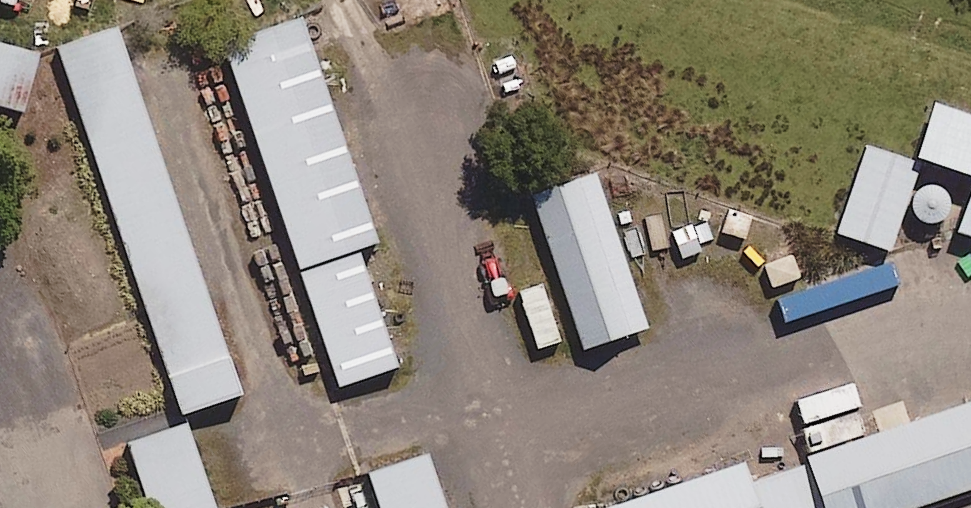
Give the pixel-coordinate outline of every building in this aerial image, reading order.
[(4,0),(0,0),(0,54),(4,55),(20,5),(4,0)] [(207,360),(267,339),(148,0),(80,0),(207,360)] [(365,339),(415,321),(373,202),(396,194),(328,0),(245,0),(365,339)] [(949,58),(912,162),(970,183),(970,66),(949,58)] [(627,128),(562,150),(613,297),(678,274),(627,128)] [(947,190),(917,184),(910,219),(941,225),(947,190)] [(822,413),(854,497),(970,453),(970,356),(822,413)] [(153,412),(187,507),(255,507),(214,390),(153,412)] [(396,430),(424,507),(484,507),(450,411),(396,430)] [(629,507),(763,507),(796,495),(763,411),(614,469),(629,507)]
